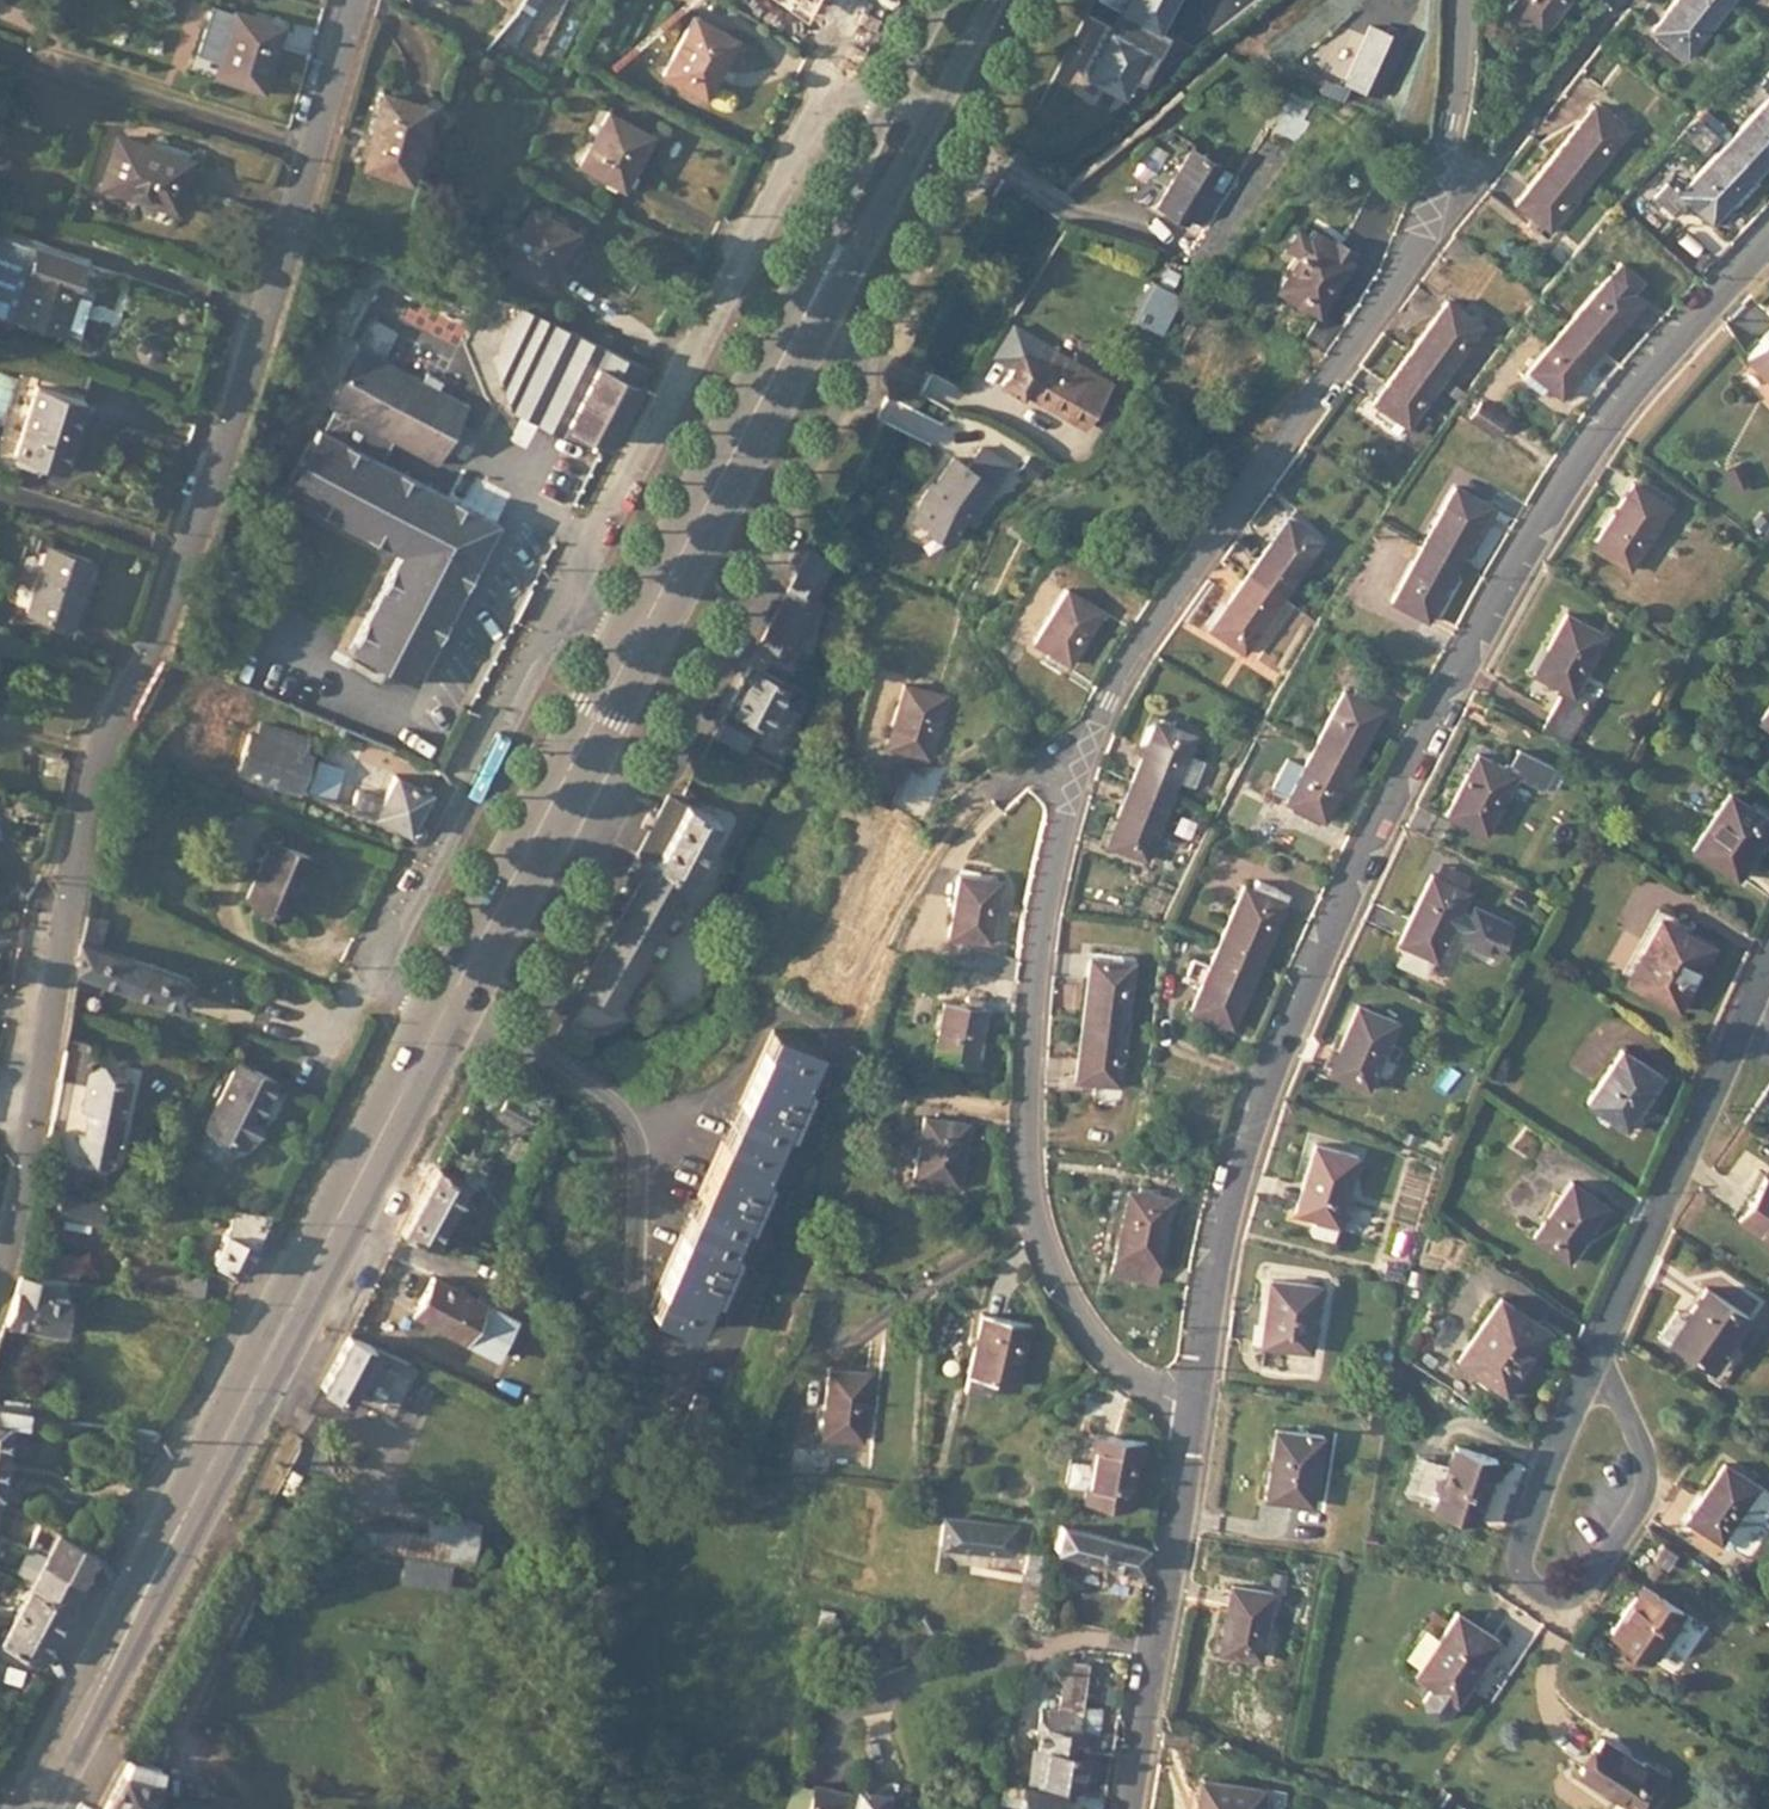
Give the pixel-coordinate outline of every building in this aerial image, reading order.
[(818,34),(832,4),(828,0),(777,0),(818,34)] [(1119,26),(1146,39),(1148,33),(1158,38),(1177,0),(1124,0),(1115,16),(1122,20),(1119,26)] [(1564,0),(1511,0),(1503,10),(1538,36),(1564,0)] [(1729,5),(1722,0),(1676,0),(1654,29),(1689,58),(1729,5)] [(260,88),(279,27),(235,11),(214,73),(260,88)] [(707,74),(727,35),(689,15),(660,74),(702,96),(712,77),(707,74)] [(1755,176),(1768,161),(1768,71),(1767,69),(1755,83),(1766,94),(1720,145),(1755,176)] [(1344,93),(1337,106),(1344,108),(1351,111),(1356,101),(1344,93)] [(400,179),(420,107),(376,95),(357,166),(400,179)] [(1582,118),(1555,155),(1589,181),(1626,131),(1591,106),(1582,118)] [(624,184),(651,133),(608,109),(581,161),(624,184)] [(1718,128),(1699,111),(1692,118),(1711,136),(1718,128)] [(175,209),(195,151),(158,138),(153,147),(119,137),(103,185),(175,209)] [(1729,205),(1755,176),(1720,145),(1675,193),(1663,181),(1646,199),(1668,219),(1685,202),(1702,218),(1721,198),(1729,205)] [(1188,221),(1208,186),(1219,168),(1190,151),(1157,207),(1186,224),(1188,221)] [(1589,181),(1555,155),(1526,194),(1515,207),(1512,212),(1547,237),(1589,181)] [(1223,195),(1208,186),(1188,221),(1202,229),(1223,195)] [(1710,226),(1729,205),(1721,198),(1702,218),(1710,226)] [(546,285),(575,231),(531,208),(502,261),(546,285)] [(1316,312),(1350,252),(1311,229),(1307,235),(1295,227),(1284,243),(1296,251),(1275,286),(1316,312)] [(58,331),(79,264),(34,249),(12,317),(58,331)] [(1564,322),(1599,350),(1638,302),(1627,291),(1636,280),(1617,263),(1606,275),(1603,273),(1564,322)] [(1154,333),(1172,297),(1152,286),(1132,323),(1154,333)] [(1447,301),(1410,352),(1447,379),(1484,329),(1447,301)] [(1326,356),(1343,329),(1321,315),(1304,341),(1326,356)] [(1558,399),(1599,350),(1564,322),(1524,370),(1542,386),(1558,399)] [(1744,354),(1768,380),(1768,330),(1744,354)] [(372,333),(366,345),(386,355),(392,343),(372,333)] [(465,418),(474,399),(442,383),(445,376),(433,370),(429,377),(386,355),(366,345),(336,405),(341,408),(331,428),(326,425),(292,493),(406,549),(357,647),(422,679),(503,516),(388,459),(399,436),(444,459),(452,442),(465,418)] [(1085,431),(1110,387),(1046,351),(1037,366),(1017,356),(999,388),(1017,399),(1021,395),(1085,431)] [(1447,379),(1410,352),(1373,402),(1381,408),(1406,427),(1409,429),(1447,379)] [(567,416),(610,439),(639,381),(597,359),(567,416)] [(1536,391),(1542,386),(1524,370),(1517,377),(1536,391)] [(1445,396),(1459,407),(1468,395),(1452,383),(1445,396)] [(60,471),(83,401),(34,386),(13,455),(60,471)] [(1491,436),(1502,421),(1478,403),(1468,419),(1491,436)] [(1406,427),(1381,408),(1377,414),(1392,427),(1389,431),(1398,438),(1406,427)] [(465,418),(452,442),(468,450),(480,425),(465,418)] [(995,491),(1013,466),(986,448),(972,469),(957,459),(939,487),(937,486),(926,502),(918,521),(931,528),(929,533),(955,544),(967,522),(975,526),(985,504),(995,491)] [(1612,542),(1609,547),(1633,562),(1669,504),(1631,482),(1603,526),(1597,524),(1589,535),(1595,538),(1599,533),(1612,542)] [(1418,544),(1455,565),(1487,508),(1451,487),(1418,544)] [(1250,575),(1283,600),(1321,546),(1287,521),(1250,575)] [(1595,538),(1609,547),(1612,542),(1599,533),(1595,538)] [(72,622),(92,555),(49,542),(29,610),(72,622)] [(1423,621),(1455,565),(1418,544),(1385,600),(1423,621)] [(805,601),(825,562),(807,552),(788,591),(805,601)] [(1247,652),(1283,600),(1250,575),(1212,629),(1247,652)] [(1032,644),(1049,653),(1069,665),(1101,612),(1064,591),(1032,644)] [(797,609),(783,600),(753,658),(776,669),(799,623),(792,619),(797,609)] [(1555,684),(1536,724),(1568,739),(1587,700),(1573,690),(1604,633),(1565,612),(1545,648),(1550,652),(1538,675),(1555,684)] [(1532,672),(1538,675),(1550,652),(1545,648),(1532,672)] [(748,667),(726,710),(759,726),(771,703),(780,684),(748,667)] [(771,703),(800,717),(806,698),(780,684),(771,703)] [(927,760),(945,698),(903,686),(887,740),(904,746),(902,753),(927,760)] [(1313,746),(1352,765),(1380,710),(1341,690),(1313,746)] [(1759,716),(1768,725),(1768,704),(1759,716)] [(1130,780),(1167,798),(1192,735),(1153,720),(1130,780)] [(718,723),(710,739),(739,754),(746,737),(718,723)] [(250,735),(237,774),(307,797),(311,783),(303,780),(311,756),(304,753),(309,740),(261,725),(257,738),(250,735)] [(885,747),(902,753),(904,746),(887,740),(885,747)] [(1323,820),(1352,765),(1313,746),(1303,766),(1286,759),(1271,790),(1288,798),(1286,803),(1323,820)] [(1448,814),(1452,816),(1487,832),(1519,772),(1546,784),(1554,766),(1519,749),(1508,767),(1486,756),(1474,781),(1466,777),(1448,814)] [(892,803),(919,826),(943,798),(934,788),(938,782),(932,777),(927,783),(916,774),(892,803)] [(328,777),(319,802),(335,807),(344,782),(328,777)] [(408,835),(428,794),(394,779),(382,802),(357,793),(349,812),(379,822),(408,835)] [(1142,859),(1167,798),(1130,780),(1105,845),(1142,859)] [(1733,877),(1768,821),(1768,818),(1727,791),(1690,849),(1733,877)] [(642,884),(672,899),(682,880),(695,887),(698,883),(727,825),(678,799),(667,794),(636,855),(652,863),(642,884)] [(248,900),(286,914),(308,857),(271,844),(248,900)] [(575,994),(581,997),(642,884),(652,863),(636,855),(618,889),(628,894),(575,994)] [(1441,865),(1436,876),(1463,889),(1469,877),(1441,865)] [(956,873),(991,879),(992,873),(958,868),(956,873)] [(998,880),(991,879),(956,873),(947,937),(990,943),(998,880)] [(1430,873),(1398,942),(1403,944),(1433,959),(1435,960),(1440,952),(1453,924),(1463,929),(1459,938),(1497,956),(1512,925),(1474,907),(1469,916),(1459,911),(1468,891),(1463,889),(1436,876),(1430,873)] [(682,880),(672,899),(693,911),(705,888),(698,883),(695,887),(682,880)] [(1213,946),(1256,964),(1283,904),(1270,898),(1275,890),(1254,881),(1250,890),(1239,886),(1213,946)] [(642,884),(581,997),(613,1013),(672,899),(642,884)] [(1270,898),(1283,904),(1286,895),(1275,890),(1270,898)] [(1627,982),(1678,1009),(1713,945),(1687,931),(1688,925),(1664,910),(1660,917),(1627,982)] [(105,922),(87,915),(83,927),(79,944),(75,959),(72,973),(181,1010),(192,981),(97,948),(105,922)] [(1621,979),(1627,982),(1660,917),(1655,915),(1621,979)] [(1433,959),(1403,944),(1394,963),(1395,963),(1425,976),(1433,959)] [(1229,1027),(1256,964),(1213,946),(1186,1009),(1229,1027)] [(962,965),(1016,979),(1018,965),(967,952),(962,965)] [(1090,957),(1082,1019),(1124,1024),(1131,963),(1090,957)] [(974,1064),(986,1006),(976,1004),(977,997),(967,995),(965,1003),(943,999),(931,1055),(974,1064)] [(1380,1089),(1407,1024),(1368,1006),(1341,1073),(1380,1089)] [(74,1036),(79,1009),(67,1008),(62,1035),(74,1036)] [(1124,1024),(1082,1019),(1074,1079),(1117,1084),(1124,1024)] [(567,1025),(557,1043),(583,1056),(587,1046),(591,1037),(567,1025)] [(796,1095),(817,1051),(771,1031),(648,1309),(691,1329),(714,1281),(720,1283),(729,1263),(722,1260),(746,1208),(752,1211),(762,1191),(755,1187),(787,1116),(792,1118),(802,1099),(796,1095)] [(1584,1098),(1627,1126),(1661,1073),(1619,1046),(1584,1098)] [(252,1146),(262,1126),(257,1124),(261,1116),(279,1082),(239,1064),(207,1128),(247,1148),(248,1144),(252,1146)] [(93,1158),(115,1144),(128,1081),(106,1076),(99,1065),(88,1072),(80,1112),(86,1113),(83,1132),(76,1130),(75,1136),(93,1158)] [(520,1127),(533,1106),(508,1092),(496,1112),(520,1127)] [(257,1124),(262,1126),(266,1118),(261,1116),(257,1124)] [(956,1187),(963,1126),(922,1120),(914,1180),(956,1187)] [(1294,1209),(1315,1215),(1337,1222),(1356,1155),(1316,1143),(1294,1209)] [(111,1165),(115,1144),(93,1158),(80,1167),(98,1171),(111,1165)] [(462,1178),(436,1165),(401,1233),(429,1242),(462,1178)] [(1765,1177),(1737,1218),(1768,1239),(1768,1180),(1765,1177)] [(1530,1233),(1566,1258),(1603,1203),(1568,1179),(1530,1233)] [(1151,1283),(1155,1265),(1158,1253),(1170,1197),(1125,1188),(1108,1273),(1151,1283)] [(104,1204),(105,1204),(53,1200),(53,1225),(102,1228),(104,1204)] [(259,1233),(268,1217),(232,1201),(226,1228),(212,1257),(237,1276),(259,1233)] [(1337,1222),(1315,1215),(1310,1232),(1331,1238),(1337,1222)] [(55,1254),(52,1278),(74,1282),(78,1258),(55,1254)] [(52,1278),(19,1272),(4,1322),(64,1332),(69,1296),(59,1295),(60,1286),(51,1284),(52,1278)] [(169,1297),(195,1301),(198,1281),(173,1277),(169,1297)] [(496,1357),(515,1320),(434,1278),(414,1316),(496,1357)] [(115,1280),(115,1288),(123,1289),(123,1281),(115,1280)] [(1310,1355),(1321,1293),(1273,1286),(1262,1347),(1310,1355)] [(1705,1286),(1686,1314),(1669,1340),(1712,1368),(1748,1314),(1705,1286)] [(1457,1358),(1506,1393),(1549,1329),(1500,1295),(1457,1358)] [(1669,1340),(1686,1314),(1678,1309),(1659,1337),(1667,1342),(1669,1340)] [(1018,1387),(1030,1325),(981,1315),(965,1390),(991,1396),(996,1382),(1018,1387)] [(384,1364),(388,1352),(347,1334),(320,1387),(343,1398),(364,1357),(384,1364)] [(860,1446),(867,1381),(827,1377),(819,1442),(860,1446)] [(703,1413),(708,1402),(696,1396),(690,1408),(703,1413)] [(30,1402),(29,1409),(48,1412),(49,1406),(30,1402)] [(0,1406),(0,1487),(0,1486),(9,1417),(28,1419),(29,1409),(0,1406)] [(48,1412),(29,1409),(28,1419),(47,1421),(48,1412)] [(144,1459),(156,1435),(125,1430),(117,1447),(143,1460),(144,1459)] [(1310,1508),(1320,1441),(1274,1433),(1262,1498),(1310,1508)] [(1126,1508),(1137,1443),(1096,1435),(1084,1499),(1126,1508)] [(1435,1506),(1474,1520),(1495,1457),(1457,1443),(1435,1506)] [(1689,1519),(1696,1523),(1724,1541),(1748,1503),(1767,1516),(1768,1514),(1768,1490),(1743,1473),(1743,1475),(1725,1463),(1704,1497),(1689,1519)] [(533,1495),(550,1502),(557,1487),(540,1480),(533,1495)] [(349,1546),(468,1563),(475,1505),(447,1501),(443,1537),(352,1524),(349,1546)] [(29,1553),(38,1527),(0,1510),(0,1544),(29,1553)] [(600,1542),(615,1544),(617,1524),(602,1522),(600,1542)] [(937,1546),(1009,1557),(1012,1531),(940,1522),(937,1546)] [(1143,1543),(1054,1522),(1047,1547),(1136,1568),(1143,1543)] [(46,1531),(38,1527),(29,1553),(36,1556),(46,1531)] [(79,1586),(95,1554),(55,1536),(43,1558),(79,1586)] [(1025,1577),(1038,1580),(1042,1556),(1029,1554),(1025,1577)] [(66,1611),(79,1586),(43,1558),(27,1592),(28,1592),(66,1611)] [(1614,1631),(1654,1658),(1687,1608),(1646,1582),(1614,1631)] [(1258,1658),(1270,1595),(1229,1588),(1219,1652),(1258,1658)] [(52,1638),(66,1611),(28,1592),(27,1592),(15,1618),(52,1638)] [(1419,1677),(1460,1703),(1498,1641),(1456,1613),(1443,1635),(1430,1627),(1404,1667),(1412,1673),(1415,1669),(1421,1674),(1419,1677)] [(925,1633),(932,1629),(922,1616),(916,1619),(925,1633)] [(0,1647),(38,1667),(52,1638),(15,1618),(0,1647)] [(1037,1729),(1034,1746),(1036,1746),(1080,1753),(1082,1737),(1092,1738),(1097,1710),(1079,1708),(1087,1667),(1063,1663),(1055,1710),(1037,1707),(1033,1728),(1037,1729)] [(1667,1777),(1646,1763),(1644,1764),(1603,1738),(1581,1771),(1640,1808),(1646,1808),(1667,1777)] [(1080,1753),(1036,1746),(1032,1776),(1038,1777),(1037,1781),(1061,1784),(1076,1787),(1080,1753)] [(1092,1789),(1098,1756),(1080,1753),(1076,1787),(1092,1789)] [(101,1808),(160,1808),(160,1767),(127,1758),(101,1808)] [(1228,1780),(1218,1777),(1208,1808),(1219,1808),(1228,1780)] [(1274,1793),(1228,1780),(1219,1808),(1270,1808),(1274,1793)] [(1036,1789),(1061,1794),(1061,1784),(1037,1781),(1036,1789)] [(998,1795),(1015,1798),(1013,1808),(1058,1808),(1061,1794),(1036,1789),(1000,1783),(998,1795)] [(885,1793),(853,1788),(850,1798),(810,1787),(805,1808),(880,1808),(885,1793)] [(233,1800),(219,1803),(187,1808),(235,1808),(233,1800)]
